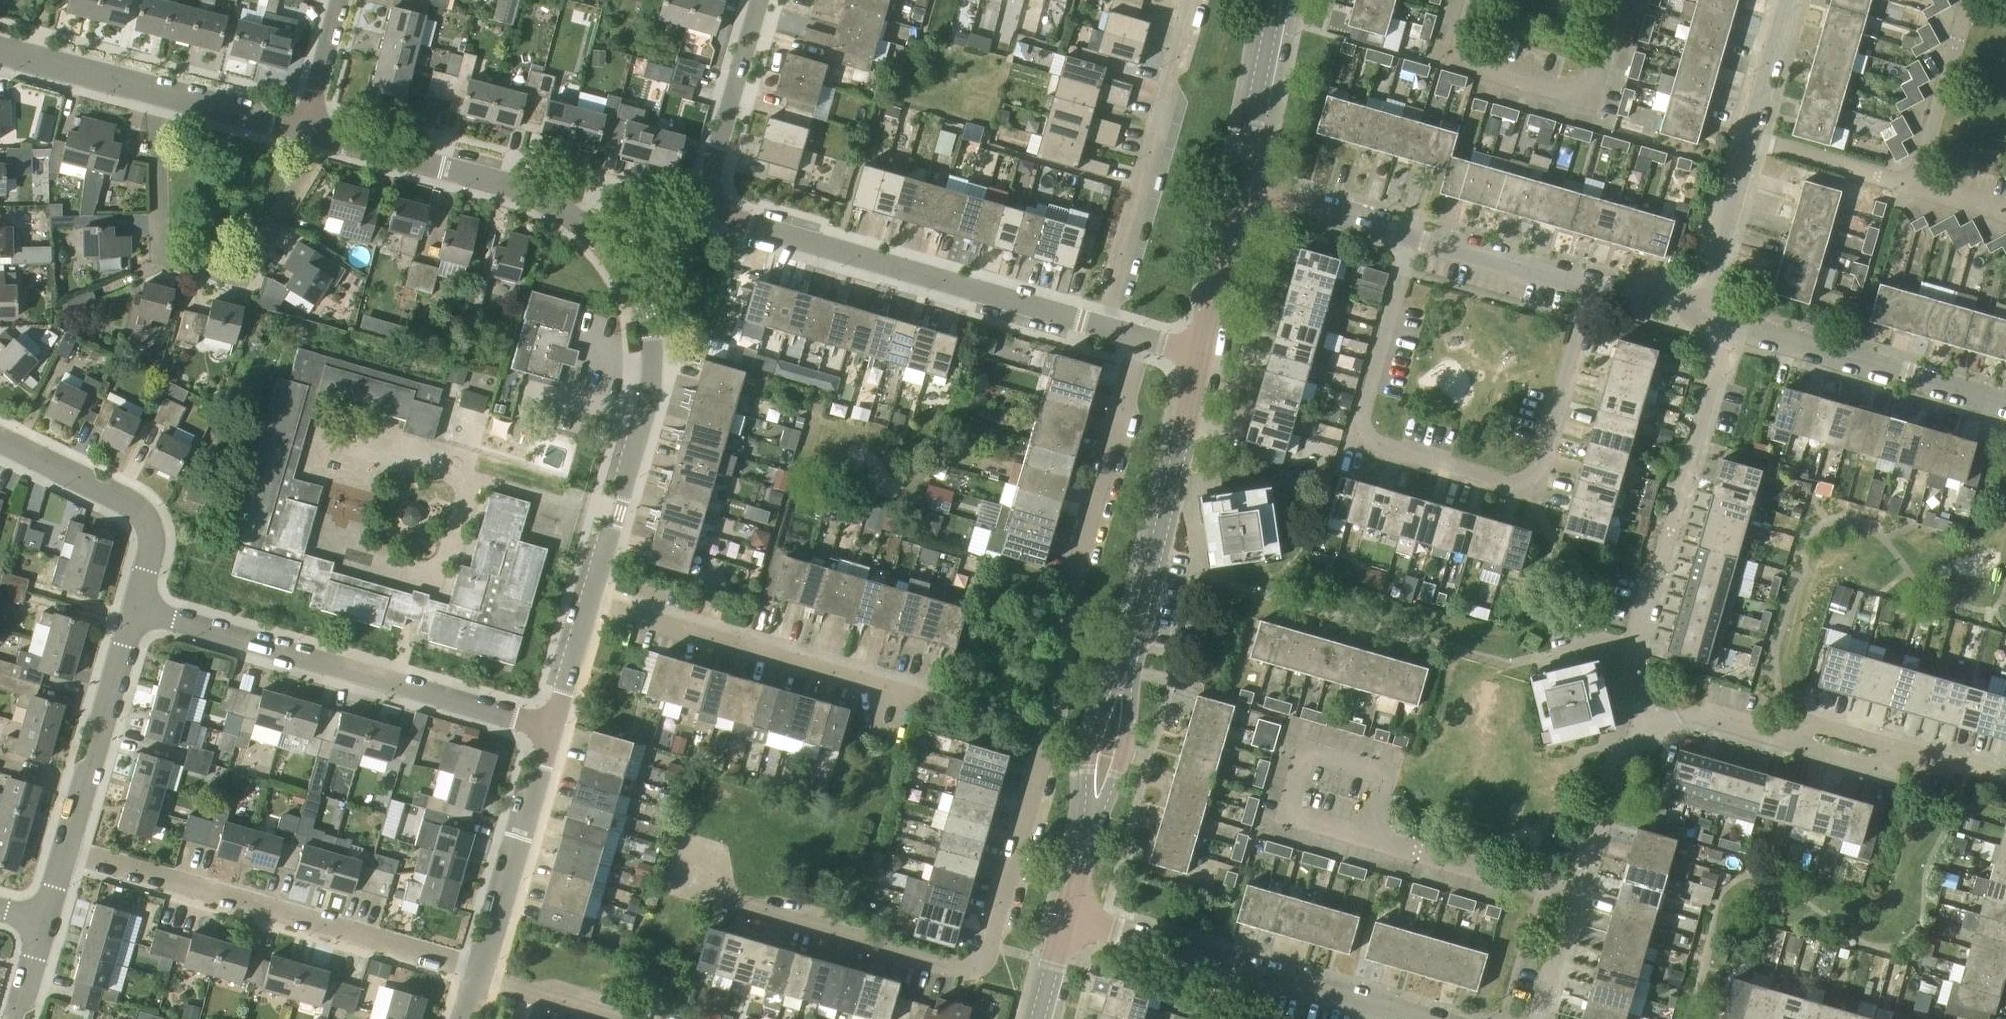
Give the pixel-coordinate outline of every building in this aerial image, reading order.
[(67,12),(95,20),(101,0),(70,0),(67,12)] [(95,20),(122,27),(129,0),(101,0),(95,20)] [(167,0),(142,0),(135,30),(163,37),(172,3),(166,2),(167,0)] [(178,0),(167,0),(166,2),(172,3),(163,37),(190,44),(198,10),(177,4),(178,0)] [(198,10),(190,44),(217,51),(226,17),(211,13),(215,0),(201,0),(198,10)] [(264,12),(274,14),(278,0),(268,0),(264,12)] [(429,6),(407,0),(404,0),(401,11),(392,9),(385,36),(419,45),(429,6)] [(429,6),(445,10),(447,0),(407,0),(429,6)] [(519,0),(498,0),(492,20),(512,26),(519,0)] [(694,0),(650,0),(645,15),(686,27),(694,0)] [(711,34),(722,1),(719,0),(694,0),(686,27),(692,29),(711,34)] [(886,19),(820,0),(816,0),(813,10),(842,19),(840,27),(881,39),(886,19)] [(892,0),(820,0),(886,19),(892,0)] [(1143,8),(1119,0),(1114,0),(1105,31),(1146,43),(1152,22),(1140,19),(1143,8)] [(1397,0),(1357,0),(1355,6),(1392,17),(1397,0)] [(1739,0),(1699,0),(1698,3),(1735,13),(1739,0)] [(1873,0),(1832,0),(1831,5),(1868,15),(1873,0)] [(1935,4),(1940,12),(1952,6),(1948,0),(1933,0),(1935,4)] [(1730,32),(1735,13),(1698,3),(1693,21),(1730,32)] [(1928,19),(1940,12),(1935,4),(1923,11),(1928,19)] [(1863,34),(1868,15),(1831,5),(1825,23),(1863,34)] [(913,17),(920,19),(923,20),(926,9),(923,8),(916,6),(913,17)] [(1388,32),(1392,17),(1355,6),(1349,26),(1361,29),(1358,40),(1393,50),(1397,34),(1388,32)] [(274,15),(274,14),(264,12),(260,26),(266,27),(258,61),(285,68),(294,35),(293,34),(297,21),(274,15)] [(1434,29),(1438,15),(1427,12),(1424,26),(1434,29)] [(1643,27),(1653,30),(1657,18),(1647,15),(1643,27)] [(266,27),(260,26),(239,20),(230,54),(258,61),(266,27)] [(1725,50),(1730,32),(1693,21),(1687,40),(1725,50)] [(1858,53),(1863,34),(1825,23),(1820,42),(1858,53)] [(1941,44),(1934,32),(1930,23),(1918,30),(1924,42),(1929,50),(1941,44)] [(1430,41),(1434,29),(1424,26),(1420,38),(1430,41)] [(875,60),(881,39),(840,27),(837,36),(809,27),(805,39),(833,47),(833,48),(846,52),(874,60),(875,60)] [(1649,43),(1653,30),(1643,27),(1639,40),(1649,43)] [(1140,64),(1146,43),(1105,31),(1099,51),(1083,47),(1080,59),(1108,67),(1111,56),(1140,64)] [(411,73),(419,45),(385,36),(378,64),(411,73)] [(1719,69),(1725,50),(1687,40),(1682,58),(1719,69)] [(1344,41),(1341,52),(1354,56),(1357,45),(1344,41)] [(1868,56),(1858,53),(1820,42),(1815,60),(1852,71),(1863,74),(1868,56)] [(1917,57),(1929,50),(1924,42),(1912,48),(1917,57)] [(1379,63),(1382,52),(1369,49),(1366,59),(1379,63)] [(593,51),(592,67),(605,67),(605,51),(593,51)] [(783,73),(824,84),(830,64),(789,52),(783,73)] [(870,72),(874,60),(846,52),(843,64),(870,72)] [(1391,66),(1395,56),(1382,52),(1379,63),(1376,74),(1387,77),(1391,66)] [(1633,64),(1642,67),(1646,54),(1636,52),(1633,64)] [(498,87),(470,80),(476,57),(464,54),(458,77),(451,102),(462,105),(460,114),(489,121),(498,87)] [(1108,67),(1080,59),(1067,55),(1061,76),(1130,96),(1134,84),(1105,76),(1108,67)] [(703,64),(683,58),(678,57),(670,82),(679,84),(679,83),(682,74),(698,78),(703,64)] [(643,73),(647,61),(634,58),(631,69),(643,73)] [(1714,87),(1719,69),(1682,58),(1677,77),(1714,87)] [(1416,73),(1419,63),(1406,59),(1403,70),(1416,73)] [(1852,71),(1815,60),(1809,79),(1847,90),(1852,71)] [(1910,71),(1919,87),(1931,80),(1919,60),(1907,67),(1910,71)] [(1429,77),(1432,67),(1419,63),(1416,73),(1429,77)] [(404,100),(411,73),(378,64),(370,92),(404,100)] [(1639,80),(1642,67),(1633,64),(1629,77),(1639,80)] [(525,95),(498,87),(489,121),(516,128),(518,120),(530,123),(542,74),(541,74),(542,67),(533,65),(525,95)] [(660,66),(656,80),(669,83),(669,81),(669,80),(672,69),(660,66)] [(1451,91),(1456,74),(1444,70),(1436,94),(1448,98),(1451,91)] [(439,99),(446,74),(433,71),(426,95),(439,99)] [(1910,71),(1898,77),(1902,85),(1914,78),(1910,71)] [(815,117),(824,84),(783,73),(777,94),(789,98),(786,109),(815,117)] [(451,102),(458,77),(446,74),(439,99),(451,102)] [(539,135),(568,142),(577,108),(549,101),(555,77),(542,74),(530,123),(542,126),(539,135)] [(1466,87),(1469,77),(1456,74),(1451,91),(1461,94),(1463,87),(1466,87)] [(1127,107),(1130,96),(1061,76),(1055,96),(1096,108),(1098,99),(1127,107)] [(693,86),(695,79),(688,77),(686,84),(693,86)] [(1709,106),(1714,87),(1677,77),(1671,95),(1709,106)] [(1919,87),(1914,78),(1902,85),(1909,97),(1913,106),(1925,99),(1919,87)] [(1842,108),(1847,90),(1809,79),(1804,97),(1842,108)] [(692,87),(679,83),(679,84),(670,82),(666,93),(669,93),(688,99),(692,87)] [(1622,101),(1632,104),(1636,92),(1626,89),(1622,101)] [(1337,138),(1348,101),(1328,95),(1318,133),(1337,138)] [(1704,125),(1709,106),(1671,95),(1666,114),(1704,125)] [(604,115),(577,108),(568,142),(595,149),(597,140),(609,143),(616,118),(619,108),(617,107),(620,99),(609,96),(604,115)] [(1093,116),(1096,108),(1055,96),(1049,116),(1119,136),(1122,125),(1093,116)] [(1836,127),(1842,108),(1804,97),(1799,116),(1836,127)] [(1902,112),(1913,106),(1909,97),(1897,104),(1902,112)] [(1485,112),(1488,102),(1475,98),(1473,108),(1485,112)] [(9,124),(9,101),(0,101),(0,125),(9,124)] [(1355,144),(1366,106),(1348,101),(1337,138),(1355,144)] [(1629,117),(1632,104),(1622,101),(1618,114),(1629,117)] [(888,104),(885,115),(899,119),(902,109),(888,104)] [(1504,117),(1507,107),(1495,104),(1492,114),(1504,117)] [(1374,149),(1385,111),(1366,106),(1355,144),(1374,149)] [(1520,111),(1507,107),(1504,117),(1517,121),(1520,111)] [(805,150),(815,117),(786,109),(783,120),(771,117),(764,139),(805,150)] [(1008,123),(1012,113),(1002,110),(998,120),(1008,123)] [(1393,154),(1403,117),(1385,111),(1374,149),(1393,154)] [(1541,128),(1544,118),(1531,114),(1528,124),(1541,128)] [(1698,144),(1704,125),(1666,114),(1660,133),(1698,144)] [(1116,148),(1119,136),(1049,116),(1043,136),(1084,148),(1087,139),(1116,148)] [(1831,146),(1844,149),(1850,131),(1836,127),(1799,116),(1793,135),(1831,146)] [(1915,136),(1908,124),(1903,116),(1891,122),(1893,125),(1898,134),(1903,142),(1915,136)] [(1411,160),(1422,122),(1403,117),(1393,154),(1411,160)] [(1485,133),(1497,136),(1501,121),(1489,117),(1485,133)] [(86,168),(98,122),(82,118),(78,134),(68,132),(66,142),(54,139),(48,164),(48,171),(59,173),(62,161),(86,168)] [(656,129),(616,118),(609,143),(621,146),(619,155),(647,163),(656,129)] [(1554,132),(1557,122),(1544,118),(1541,128),(1554,132)] [(1505,119),(1500,133),(1512,136),(1516,122),(1505,119)] [(110,180),(122,183),(129,159),(117,155),(120,145),(110,142),(115,126),(98,122),(86,168),(84,178),(79,216),(93,216),(104,172),(111,174),(110,180)] [(1430,165),(1441,128),(1422,122),(1411,160),(1430,165)] [(1578,139),(1581,129),(1568,125),(1565,135),(1578,139)] [(1893,125),(1880,132),(1886,141),(1898,134),(1893,125)] [(1452,156),(1453,156),(1459,133),(1441,128),(1430,165),(1448,170),(1452,156)] [(1541,128),(1540,133),(1552,136),(1554,132),(1541,128)] [(656,129),(647,163),(674,170),(683,136),(656,129)] [(941,129),(938,151),(953,153),(957,132),(941,129)] [(1591,142),(1594,132),(1581,129),(1578,139),(1591,142)] [(1909,154),(1903,142),(1898,134),(1886,141),(1890,149),(1897,161),(1909,154)] [(49,136),(36,136),(36,146),(49,146),(49,136)] [(1082,156),(1084,148),(1043,136),(1037,157),(1079,169),(1079,168),(1107,176),(1111,164),(1082,156)] [(1616,150),(1618,139),(1605,136),(1602,146),(1616,150)] [(799,171),(805,150),(764,139),(758,159),(771,162),(767,174),(795,182),(799,170),(799,171)] [(1628,153),(1631,143),(1618,139),(1616,150),(1628,153)] [(1653,160),(1656,150),(1643,146),(1639,156),(1653,160)] [(6,194),(5,174),(30,173),(31,148),(8,148),(9,164),(0,164),(0,194),(6,194)] [(52,149),(31,149),(31,158),(50,157),(52,149)] [(814,169),(819,152),(810,149),(804,166),(814,169)] [(1665,164),(1668,154),(1656,150),(1653,160),(1665,164)] [(1471,161),(1453,156),(1452,156),(1448,170),(1441,193),(1460,199),(1471,161)] [(1693,161),(1680,157),(1677,168),(1690,171),(1693,161)] [(1460,199),(1479,204),(1490,167),(1471,161),(1460,199)] [(127,181),(142,184),(146,168),(144,168),(131,164),(127,181)] [(872,210),(883,169),(866,164),(854,205),(856,206),(856,205),(872,210)] [(1508,172),(1490,167),(1479,204),(1497,210),(1508,172)] [(892,216),(904,175),(883,169),(872,210),(892,216)] [(1497,210),(1516,215),(1527,177),(1508,172),(1497,210)] [(912,221),(924,180),(904,175),(892,216),(912,221)] [(953,176),(951,186),(988,195),(990,184),(953,176)] [(1545,183),(1527,177),(1516,215),(1535,220),(1545,183)] [(1588,177),(1585,190),(1602,195),(1606,182),(1588,177)] [(933,227),(945,186),(924,180),(912,221),(933,227)] [(1799,200),(1837,210),(1842,191),(1805,180),(1799,200)] [(361,209),(363,201),(365,189),(334,183),(327,216),(344,219),(341,234),(339,234),(339,235),(369,241),(375,212),(361,209)] [(1553,226),(1564,188),(1545,183),(1535,220),(1553,226)] [(953,233),(965,192),(945,186),(933,227),(953,233)] [(1572,231),(1583,193),(1564,188),(1553,226),(1572,231)] [(973,239),(985,198),(965,192),(953,233),(973,239)] [(1572,231),(1590,236),(1601,199),(1583,193),(1572,231)] [(402,233),(397,252),(414,257),(427,206),(396,198),(387,229),(402,233)] [(993,245),(1005,204),(985,198),(973,239),(993,245)] [(1609,242),(1620,204),(1601,199),(1590,236),(1609,242)] [(1693,204),(1680,200),(1676,215),(1689,219),(1693,204)] [(1849,214),(1837,210),(1799,200),(1794,218),(1832,229),(1844,232),(1849,214)] [(1887,205),(1886,205),(1877,202),(1873,215),(1883,218),(1887,205)] [(1014,251),(1026,210),(1005,204),(993,245),(1014,251)] [(1627,247),(1638,209),(1620,204),(1609,242),(1627,247)] [(1646,252),(1657,215),(1638,209),(1627,247),(1646,252)] [(1033,256),(1044,215),(1026,210),(1014,251),(1033,256)] [(113,227),(99,228),(99,215),(93,216),(79,216),(49,217),(50,230),(82,229),(83,257),(130,255),(130,237),(113,237),(113,227)] [(438,258),(466,265),(478,220),(460,215),(456,231),(446,229),(438,258)] [(1053,262),(1064,221),(1044,215),(1033,256),(1053,262)] [(1681,247),(1687,224),(1657,215),(1646,252),(1665,258),(1670,243),(1681,247)] [(1969,243),(1961,227),(1955,215),(1943,222),(1947,231),(1949,234),(1956,249),(1969,243)] [(1916,232),(1929,225),(1925,217),(1912,223),(1916,232)] [(1827,247),(1832,229),(1794,218),(1789,237),(1827,247)] [(1087,228),(1064,221),(1053,262),(1073,268),(1073,269),(1075,269),(1087,228)] [(1984,241),(1980,233),(1973,221),(1961,227),(1969,243),(1971,248),(1984,241)] [(1935,237),(1947,231),(1943,222),(1930,229),(1935,237)] [(11,256),(10,227),(0,227),(0,257),(11,256)] [(1876,242),(1880,230),(1870,227),(1866,239),(1876,242)] [(496,246),(488,275),(516,283),(528,237),(510,232),(506,249),(496,246)] [(1821,266),(1827,247),(1789,237),(1784,255),(1821,266)] [(1991,254),(2003,247),(1999,238),(1986,245),(1991,254)] [(1872,255),(1876,242),(1866,239),(1862,252),(1872,255)] [(345,271),(327,260),(299,243),(291,256),(298,260),(291,271),(294,273),(286,287),(314,304),(328,282),(336,287),(345,271)] [(1342,260),(1343,259),(1302,248),(1297,266),(1337,278),(1343,280),(1348,262),(1342,260)] [(1816,284),(1821,266),(1784,255),(1779,274),(1816,284)] [(418,291),(425,264),(411,260),(404,287),(418,291)] [(1866,279),(1869,266),(1859,263),(1855,276),(1866,279)] [(425,264),(418,291),(432,295),(439,267),(425,264)] [(1343,280),(1337,278),(1297,266),(1292,283),(1332,295),(1337,278),(1343,280)] [(1386,286),(1390,274),(1367,266),(1363,279),(1386,286)] [(18,317),(17,286),(5,286),(4,273),(0,273),(0,317),(18,317)] [(1811,304),(1816,284),(1779,274),(1773,293),(1811,304)] [(1862,292),(1866,279),(1855,276),(1852,289),(1862,292)] [(277,312),(286,287),(265,278),(256,305),(277,312)] [(488,281),(475,278),(468,302),(481,306),(488,281)] [(747,320),(766,325),(776,284),(760,280),(760,279),(758,279),(747,320)] [(150,318),(165,322),(173,290),(145,283),(141,297),(136,296),(128,326),(147,331),(150,318)] [(1327,312),(1332,295),(1292,283),(1287,300),(1327,312)] [(1900,289),(1881,283),(1870,321),(1890,327),(1900,289)] [(796,290),(776,284),(766,325),(786,331),(796,290)] [(1384,292),(1362,285),(1358,298),(1381,304),(1384,292)] [(98,301),(92,289),(64,302),(69,314),(98,301)] [(1900,289),(1890,327),(1908,332),(1919,294),(1900,289)] [(532,290),(510,368),(561,383),(566,363),(570,365),(574,351),(570,349),(582,304),(532,290)] [(816,296),(796,290),(786,331),(806,337),(816,296)] [(1908,332),(1927,337),(1938,300),(1919,294),(1908,332)] [(806,337),(826,343),(837,302),(816,296),(806,337)] [(1322,330),(1327,312),(1287,300),(1282,318),(1322,330)] [(1927,337),(1945,343),(1956,305),(1938,300),(1927,337)] [(199,335),(233,343),(242,308),(213,301),(209,316),(184,310),(177,339),(197,344),(199,335)] [(1855,316),(1859,304),(1848,301),(1845,313),(1855,316)] [(857,308),(837,302),(826,343),(847,348),(857,308)] [(1975,310),(1956,305),(1945,343),(1964,348),(1975,310)] [(847,348),(866,354),(877,313),(857,308),(847,348)] [(1964,348),(1983,353),(1993,316),(1975,310),(1964,348)] [(897,319),(877,313),(866,354),(886,360),(897,319)] [(2001,359),(2005,342),(2005,319),(1993,316),(1983,353),(2001,359)] [(1322,332),(1322,330),(1282,318),(1277,335),(1318,347),(1323,348),(1328,334),(1322,332)] [(886,360),(906,365),(916,325),(897,319),(886,360)] [(906,365),(926,371),(937,331),(916,325),(906,365)] [(78,336),(66,330),(55,353),(66,359),(78,336)] [(957,336),(937,331),(926,371),(948,378),(960,336),(958,336),(957,336)] [(36,357),(41,352),(40,346),(28,333),(22,333),(16,339),(16,338),(7,348),(0,341),(0,371),(14,384),(38,359),(36,357)] [(998,340),(981,335),(977,348),(994,353),(998,340)] [(1312,364),(1318,347),(1277,335),(1272,353),(1312,364)] [(1370,345),(1350,339),(1348,346),(1368,352),(1370,345)] [(1654,369),(1660,350),(1619,339),(1614,358),(1654,369)] [(741,364),(754,367),(759,351),(746,347),(741,364)] [(427,641),(514,665),(547,549),(519,540),(530,502),(491,491),(469,567),(460,564),(448,605),(428,599),(429,595),(413,590),(412,594),(332,571),(334,562),(304,553),(323,486),(309,483),(293,478),(317,395),(405,420),(402,432),(432,441),(442,408),(437,406),(442,389),(298,348),(289,380),(278,377),(235,527),(245,530),(232,575),(292,593),(294,587),(313,593),(309,607),(390,630),(392,624),(403,627),(405,618),(420,622),(417,632),(429,635),(427,641)] [(1042,374),(1053,377),(1096,389),(1102,368),(1103,367),(1060,354),(1059,356),(1048,352),(1042,374)] [(1308,382),(1308,381),(1312,364),(1272,353),(1267,370),(1308,382)] [(1650,386),(1654,369),(1614,358),(1609,375),(1650,386)] [(701,380),(742,392),(748,371),(707,360),(701,380)] [(447,380),(447,381),(462,386),(463,385),(468,366),(452,362),(447,380)] [(161,364),(158,377),(176,382),(180,369),(161,364)] [(1267,370),(1262,387),(1303,399),(1306,400),(1312,382),(1308,381),(1308,382),(1267,370)] [(26,372),(19,379),(31,391),(38,383),(26,372)] [(1644,404),(1650,386),(1609,375),(1604,392),(1644,404)] [(79,391),(60,382),(45,413),(70,425),(80,406),(89,410),(102,383),(86,376),(79,391)] [(1053,377),(1047,399),(1089,411),(1096,389),(1053,377)] [(737,412),(742,392),(701,380),(695,400),(737,412)] [(181,388),(168,382),(163,392),(176,398),(181,388)] [(1298,416),(1303,399),(1262,387),(1257,405),(1298,416)] [(1792,432),(1803,392),(1786,387),(1771,439),(1789,444),(1793,432),(1792,432)] [(483,414),(487,398),(463,391),(459,406),(483,414)] [(1640,421),(1644,404),(1604,392),(1599,409),(1640,421)] [(1810,437),(1822,397),(1803,392),(1792,432),(1793,432),(1810,437)] [(1827,442),(1839,402),(1822,397),(1810,437),(1827,442)] [(127,409),(106,399),(98,415),(94,424),(104,429),(100,439),(123,451),(138,421),(125,414),(127,409)] [(154,422),(164,427),(147,462),(174,476),(188,447),(171,439),(185,408),(165,399),(154,422)] [(1047,399),(1041,421),(1083,433),(1089,411),(1047,399)] [(731,432),(737,412),(695,400),(690,420),(731,432)] [(1845,447),(1856,407),(1839,402),(1827,442),(1826,447),(1843,452),(1845,447)] [(869,422),(873,409),(855,404),(851,417),(869,422)] [(1293,433),(1298,416),(1257,405),(1252,422),(1293,433)] [(1862,452),(1873,412),(1856,407),(1845,447),(1862,452)] [(1635,438),(1635,437),(1640,421),(1599,409),(1595,426),(1635,438)] [(94,424),(98,415),(89,410),(85,420),(94,424)] [(908,415),(895,412),(892,425),(904,429),(908,415)] [(1878,457),(1890,416),(1873,412),(1862,452),(1878,457)] [(1896,462),(1907,421),(1890,416),(1878,457),(1896,462)] [(725,452),(731,432),(690,420),(684,440),(725,452)] [(1041,421),(1034,443),(1077,455),(1083,433),(1041,421)] [(1913,467),(1924,426),(1907,421),(1896,462),(1898,462),(1894,474),(1910,479),(1914,467),(1913,467)] [(1287,452),(1293,433),(1252,422),(1247,440),(1287,452)] [(787,425),(782,443),(798,447),(803,429),(787,425)] [(1640,439),(1635,437),(1635,438),(1595,426),(1589,444),(1630,456),(1630,455),(1635,457),(1640,439)] [(1930,471),(1942,431),(1924,426),(1913,467),(1914,467),(1930,471)] [(1949,477),(1960,437),(1942,431),(1930,471),(1934,472),(1933,475),(1930,474),(1927,485),(1944,490),(1948,476),(1949,477)] [(1978,442),(1960,437),(1949,477),(1966,482),(1965,487),(1961,486),(1956,505),(1971,509),(1976,490),(1977,490),(1984,465),(1973,461),(1978,442)] [(719,474),(725,452),(684,440),(678,462),(719,474)] [(1034,443),(1028,465),(1070,477),(1077,455),(1034,443)] [(1625,473),(1630,456),(1589,444),(1585,461),(1625,473)] [(1761,456),(1752,454),(1736,450),(1733,461),(1724,458),(1718,477),(1759,488),(1764,470),(1758,468),(1761,456)] [(724,471),(735,474),(740,454),(729,451),(724,471)] [(1767,466),(1779,470),(1781,462),(1769,458),(1767,466)] [(1620,490),(1625,473),(1585,461),(1580,478),(1620,490)] [(713,494),(719,474),(678,462),(672,482),(713,494)] [(1028,465),(1022,487),(1021,488),(1064,500),(1070,477),(1028,465)] [(1346,520),(1358,480),(1341,475),(1330,516),(1346,520)] [(1754,505),(1759,488),(1718,477),(1713,494),(1754,505)] [(1580,478),(1575,496),(1622,509),(1626,493),(1620,491),(1620,490),(1580,478)] [(1819,479),(1815,492),(1830,496),(1834,483),(1819,479)] [(1866,505),(1879,509),(1886,483),(1873,479),(1866,505)] [(1364,525),(1375,485),(1358,480),(1346,520),(1364,525)] [(1655,499),(1660,482),(1650,480),(1645,496),(1655,499)] [(708,512),(713,494),(672,482),(667,500),(708,512)] [(1812,485),(1813,484),(1806,482),(1804,489),(1810,491),(1811,491),(1812,485)] [(1017,485),(1011,507),(1058,521),(1064,500),(1021,488),(1022,487),(1017,485)] [(1381,530),(1393,490),(1375,485),(1364,525),(1381,530)] [(1219,564),(1217,564),(1217,566),(1268,558),(1267,553),(1281,551),(1282,552),(1283,552),(1275,502),(1270,502),(1268,488),(1269,488),(1269,486),(1219,494),(1219,499),(1205,501),(1205,500),(1204,500),(1211,550),(1216,550),(1219,564)] [(930,506),(938,508),(942,494),(934,491),(928,490),(924,504),(930,506)] [(1398,535),(1410,495),(1393,490),(1381,530),(1398,535)] [(1749,523),(1754,505),(1713,494),(1709,511),(1749,523)] [(1411,555),(1416,540),(1427,500),(1410,495),(1398,535),(1394,550),(1411,555)] [(1622,509),(1575,496),(1570,513),(1610,524),(1610,525),(1617,527),(1622,509)] [(1650,516),(1655,499),(1645,496),(1641,514),(1650,516)] [(1891,497),(1886,512),(1897,515),(1901,500),(1891,497)] [(859,524),(865,503),(849,498),(842,522),(852,522),(859,524)] [(702,532),(708,512),(667,500),(661,520),(702,532)] [(1433,545),(1445,505),(1427,500),(1416,540),(1433,545)] [(996,527),(1009,530),(1051,543),(1058,521),(1011,507),(1002,505),(996,527)] [(1450,550),(1462,510),(1445,505),(1433,545),(1450,550)] [(887,510),(873,506),(867,528),(881,532),(887,510)] [(922,523),(919,534),(931,538),(936,539),(944,516),(926,510),(922,523)] [(1468,555),(1479,515),(1462,510),(1450,550),(1468,555)] [(1744,540),(1749,523),(1709,511),(1704,528),(1744,540)] [(1605,543),(1610,525),(1610,524),(1570,513),(1564,531),(1605,543)] [(1485,560),(1497,520),(1479,515),(1468,555),(1485,560)] [(12,543),(24,547),(32,519),(19,516),(12,543)] [(696,552),(702,532),(661,520),(655,540),(696,552)] [(1500,573),(1514,525),(1497,520),(1485,560),(1487,561),(1485,568),(1500,573)] [(1502,573),(1504,566),(1522,571),(1534,531),(1514,525),(1500,573),(1502,573)] [(1739,557),(1739,556),(1744,540),(1704,528),(1699,546),(1739,557)] [(76,547),(73,561),(101,569),(109,541),(80,533),(67,529),(63,543),(76,547)] [(1009,530),(1002,553),(1045,566),(1046,564),(1045,564),(1051,543),(1009,530)] [(1641,550),(1646,535),(1636,533),(1632,547),(1641,550)] [(690,573),(696,552),(655,540),(649,561),(690,573)] [(1748,559),(1739,556),(1739,557),(1699,546),(1694,563),(1742,577),(1748,559)] [(778,596),(796,601),(808,560),(788,554),(776,596),(778,597),(778,596)] [(828,566),(808,560),(796,601),(816,607),(828,566)] [(93,597),(101,569),(73,561),(68,576),(55,572),(52,585),(93,597)] [(1366,584),(1370,568),(1356,563),(1351,580),(1366,584)] [(1737,595),(1742,577),(1694,563),(1689,581),(1737,595)] [(816,607),(837,613),(848,572),(828,566),(816,607)] [(1370,568),(1366,584),(1383,589),(1389,571),(1372,566),(1371,568),(1370,568)] [(25,592),(28,579),(4,572),(0,585),(25,592)] [(837,613),(857,619),(868,578),(848,572),(837,613)] [(1412,602),(1419,579),(1407,575),(1400,599),(1412,602)] [(1780,588),(1783,578),(1775,575),(1772,586),(1780,588)] [(857,619),(876,624),(888,584),(868,578),(857,619)] [(1732,612),(1737,595),(1689,581),(1684,598),(1732,612)] [(876,624),(896,630),(908,590),(888,584),(876,624)] [(1854,590),(1854,589),(1838,584),(1838,585),(1834,599),(1849,604),(1854,590)] [(25,592),(0,585),(0,586),(0,598),(21,604),(25,592)] [(1777,598),(1780,588),(1772,586),(1769,596),(1777,598)] [(1432,602),(1435,592),(1423,588),(1420,599),(1432,602)] [(896,630),(916,636),(928,595),(908,590),(896,630)] [(1440,593),(1437,604),(1444,606),(1447,595),(1440,593)] [(948,601),(928,595),(916,636),(936,642),(948,601)] [(1727,629),(1732,612),(1684,598),(1679,615),(1727,629)] [(969,607),(948,601),(936,642),(955,647),(955,648),(957,648),(969,607)] [(1911,606),(1899,603),(1896,612),(1908,615),(1911,606)] [(1770,622),(1773,612),(1765,610),(1762,620),(1770,622)] [(1922,610),(1920,619),(1932,623),(1933,617),(1934,613),(1922,610)] [(48,643),(78,651),(86,623),(56,615),(43,612),(40,624),(52,628),(48,643)] [(1722,647),(1727,629),(1679,615),(1674,633),(1722,647)] [(1932,623),(1931,624),(1938,626),(1940,619),(1933,617),(1932,623)] [(1270,663),(1281,625),(1262,620),(1251,657),(1270,663)] [(1767,632),(1770,622),(1762,620),(1759,630),(1767,632)] [(1289,668),(1300,631),(1281,625),(1270,663),(1289,668)] [(18,649),(10,648),(14,632),(0,629),(0,647),(6,649),(5,656),(16,659),(18,649)] [(1307,673),(1318,636),(1300,631),(1289,668),(1307,673)] [(1717,664),(1722,647),(1674,633),(1668,651),(1717,664)] [(1326,679),(1337,641),(1318,636),(1307,673),(1326,679)] [(1344,684),(1355,647),(1337,641),(1326,679),(1344,684)] [(44,671),(70,679),(78,651),(48,643),(44,657),(20,650),(16,664),(0,659),(0,672),(40,684),(44,671)] [(1760,657),(1763,647),(1755,645),(1752,655),(1760,657)] [(1819,686),(1820,686),(1837,690),(1849,651),(1831,646),(1819,686)] [(1363,689),(1374,652),(1355,647),(1344,684),(1363,689)] [(1855,695),(1866,656),(1849,651),(1837,690),(1855,695)] [(1381,695),(1392,657),(1374,652),(1363,689),(1381,695)] [(666,700),(678,659),(660,654),(649,695),(666,700)] [(1757,667),(1760,657),(1752,655),(1749,665),(1757,667)] [(224,672),(227,661),(215,656),(211,668),(224,672)] [(1872,700),(1883,661),(1866,656),(1855,695),(1872,700)] [(1400,700),(1411,663),(1392,657),(1381,695),(1400,700)] [(684,705),(695,664),(678,659),(666,700),(684,705)] [(159,685),(191,695),(199,670),(166,660),(159,685)] [(1615,723),(1615,724),(1616,724),(1604,674),(1599,675),(1595,661),(1597,661),(1597,660),(1547,672),(1548,677),(1534,680),(1534,679),(1533,679),(1533,680),(1544,728),(1544,729),(1550,728),(1553,742),(1552,742),(1552,743),(1601,731),(1602,731),(1600,726),(1615,723)] [(1889,705),(1901,666),(1883,661),(1872,700),(1889,705)] [(1411,663),(1400,700),(1419,706),(1430,668),(1411,663)] [(701,710),(713,669),(695,664),(684,705),(701,710)] [(1907,710),(1918,671),(1901,666),(1889,705),(1907,710)] [(620,686),(641,692),(647,673),(625,667),(620,686)] [(701,710),(719,715),(730,674),(713,669),(701,710)] [(1924,715),(1935,676),(1918,671),(1907,710),(1924,715)] [(54,733),(62,705),(36,698),(40,684),(0,672),(0,688),(20,693),(16,706),(28,709),(24,724),(54,733)] [(736,720),(748,679),(730,674),(719,715),(736,720)] [(1941,720),(1953,681),(1935,676),(1924,715),(1941,720)] [(753,725),(765,684),(748,679),(736,720),(753,725)] [(1970,685),(1953,681),(1941,720),(1959,725),(1970,685)] [(770,730),(783,689),(765,684),(753,725),(770,730)] [(184,720),(191,695),(159,685),(152,710),(184,720)] [(1976,730),(1987,690),(1970,685),(1959,725),(1976,730)] [(231,713),(238,689),(226,686),(219,710),(231,713)] [(243,717),(250,692),(238,689),(231,713),(243,717)] [(281,731),(291,697),(264,689),(262,696),(250,692),(243,717),(239,731),(251,735),(254,724),(281,731)] [(788,735),(800,694),(783,689),(770,730),(788,735)] [(1242,689),(1239,699),(1252,703),(1255,693),(1242,689)] [(1993,735),(2005,695),(1987,690),(1976,730),(1993,735)] [(817,699),(800,694),(788,735),(805,740),(817,699)] [(1194,714),(1231,725),(1237,705),(1199,694),(1194,714)] [(2005,739),(2005,696),(2005,695),(1993,735),(2005,739)] [(1277,711),(1280,700),(1267,696),(1264,707),(1277,711)] [(321,739),(330,709),(319,706),(319,705),(291,697),(281,731),(308,739),(304,754),(317,757),(322,740),(321,739)] [(823,745),(835,704),(817,699),(805,740),(823,745)] [(1290,714),(1293,703),(1280,700),(1277,711),(1290,714)] [(840,750),(852,709),(835,704),(823,745),(840,750)] [(1314,721),(1317,711),(1304,707),(1301,718),(1314,721)] [(322,740),(317,757),(328,761),(332,746),(360,754),(370,719),(343,712),(342,712),(330,709),(321,739),(322,740)] [(144,735),(177,745),(186,747),(187,742),(193,744),(199,724),(184,720),(152,710),(144,735)] [(1327,725),(1330,715),(1317,711),(1314,721),(1327,725)] [(1226,743),(1231,725),(1194,714),(1188,732),(1226,743)] [(1351,732),(1354,722),(1341,718),(1338,728),(1351,732)] [(401,762),(408,738),(397,734),(398,727),(370,719),(360,754),(388,762),(387,768),(398,772),(401,762)] [(1282,725),(1260,719),(1256,732),(1278,738),(1282,725)] [(1364,736),(1364,735),(1367,725),(1354,722),(1351,732),(1364,736)] [(16,751),(16,752),(46,760),(54,733),(24,724),(20,739),(8,735),(4,748),(16,751)] [(461,741),(475,744),(478,730),(470,727),(465,726),(461,741)] [(1388,743),(1388,742),(1391,732),(1378,729),(1375,739),(1388,743)] [(590,748),(631,760),(636,742),(595,730),(590,748)] [(237,736),(235,745),(247,749),(250,740),(251,735),(239,731),(237,736)] [(1220,762),(1226,743),(1188,732),(1183,751),(1220,762)] [(1275,751),(1278,738),(1256,732),(1253,745),(1275,751)] [(1407,748),(1410,738),(1397,734),(1394,744),(1407,748)] [(688,739),(676,735),(671,751),(684,754),(688,739)] [(408,738),(401,762),(413,765),(420,741),(408,738)] [(971,743),(966,760),(965,762),(1007,773),(1012,754),(971,743)] [(210,764),(214,752),(189,745),(186,757),(210,764)] [(453,773),(488,783),(496,755),(461,746),(453,773)] [(641,763),(631,760),(590,748),(585,765),(636,781),(641,763)] [(1700,754),(1681,748),(1667,798),(1686,803),(1700,754)] [(1215,780),(1220,762),(1183,751),(1178,769),(1215,780)] [(165,788),(173,762),(139,753),(132,778),(165,788)] [(1703,808),(1717,759),(1700,754),(1686,803),(1703,808)] [(960,779),(1001,791),(1007,773),(965,762),(966,760),(952,756),(947,774),(961,778),(960,779)] [(207,776),(210,764),(186,757),(183,769),(207,776)] [(1271,762),(1261,759),(1257,772),(1268,775),(1271,762)] [(1720,813),(1734,764),(1717,759),(1703,808),(1720,813)] [(1738,818),(1752,769),(1734,764),(1720,813),(1738,818)] [(636,781),(585,765),(580,783),(621,795),(631,798),(636,781)] [(1210,799),(1215,780),(1178,769),(1172,788),(1210,799)] [(1757,814),(1769,774),(1752,769),(1738,818),(1756,823),(1758,814),(1757,814)] [(453,773),(441,770),(433,797),(429,796),(426,808),(470,820),(473,809),(480,811),(488,783),(453,773)] [(1264,788),(1268,775),(1257,772),(1253,785),(1264,788)] [(1775,819),(1787,779),(1769,774),(1757,814),(1758,814),(1775,819)] [(323,778),(312,775),(307,791),(319,795),(323,778)] [(158,812),(165,788),(132,778),(125,803),(158,812)] [(31,814),(38,787),(10,779),(5,794),(0,792),(0,806),(31,814)] [(997,808),(1001,791),(960,779),(956,796),(997,808)] [(1793,824),(1804,784),(1787,779),(1775,819),(1793,824)] [(616,812),(621,795),(580,783),(575,800),(616,812)] [(1809,829),(1821,789),(1804,784),(1793,824),(1809,829)] [(1204,817),(1210,799),(1172,788),(1167,806),(1204,817)] [(1827,834),(1838,794),(1821,789),(1809,829),(1827,834)] [(1844,839),(1856,799),(1838,794),(1827,834),(1844,839)] [(956,796),(951,813),(992,825),(997,808),(956,796)] [(1261,800),(1260,800),(1250,797),(1246,809),(1257,812),(1261,800)] [(396,836),(405,802),(392,798),(382,833),(396,836)] [(1882,821),(1870,818),(1874,804),(1856,799),(1844,839),(1863,844),(1859,856),(1871,860),(1882,821)] [(611,830),(616,812),(575,800),(570,817),(611,830)] [(151,838),(158,812),(125,803),(118,828),(151,838)] [(470,820),(426,808),(411,804),(407,817),(432,824),(426,847),(466,859),(473,834),(467,832),(470,820)] [(31,814),(0,806),(0,835),(23,841),(31,814)] [(1199,836),(1204,817),(1167,806),(1161,825),(1199,836)] [(1657,806),(1654,817),(1664,820),(1667,809),(1657,806)] [(253,829),(226,821),(229,811),(217,807),(212,821),(205,846),(217,849),(215,856),(243,864),(253,829)] [(1253,825),(1257,812),(1246,809),(1243,822),(1253,825)] [(945,830),(987,842),(992,825),(951,813),(945,830)] [(284,868),(299,818),(287,814),(281,817),(276,836),(253,829),(243,864),(271,872),(273,865),(284,868)] [(194,842),(201,818),(189,815),(182,839),(194,842)] [(606,847),(611,830),(570,817),(565,835),(606,847)] [(205,846),(212,821),(201,818),(194,842),(205,846)] [(336,836),(325,832),(320,848),(306,844),(308,836),(295,833),(299,818),(284,868),(296,872),(294,879),(321,887),(336,836)] [(1660,821),(1656,820),(1653,831),(1639,827),(1633,845),(1674,856),(1679,839),(1676,838),(1677,834),(1679,827),(1660,821)] [(1161,825),(1156,843),(1194,854),(1199,836),(1161,825)] [(1690,830),(1687,829),(1679,827),(1677,834),(1687,837),(1690,830)] [(981,860),(987,842),(945,830),(940,848),(981,860)] [(1236,847),(1246,850),(1250,836),(1240,833),(1236,847)] [(1702,840),(1712,843),(1714,836),(1704,833),(1702,840)] [(23,841),(0,835),(0,865),(15,869),(23,841)] [(601,864),(606,847),(565,835),(560,852),(601,864)] [(347,856),(351,840),(336,836),(321,887),(350,895),(352,888),(363,891),(370,866),(359,863),(360,860),(347,856)] [(1729,848),(1731,841),(1721,838),(1719,845),(1729,848)] [(1278,855),(1281,845),(1268,841),(1265,851),(1278,855)] [(1729,848),(1739,851),(1742,843),(1731,841),(1729,848)] [(1188,873),(1194,854),(1156,843),(1151,863),(1188,873)] [(1996,862),(2005,865),(2005,846),(2001,845),(1993,843),(1988,860),(1996,862)] [(1291,859),(1294,848),(1281,845),(1278,855),(1291,859)] [(1669,873),(1674,856),(1633,845),(1628,862),(1669,873)] [(466,859),(426,847),(421,846),(414,871),(459,884),(466,859)] [(659,852),(656,850),(646,847),(642,858),(653,862),(656,863),(659,852)] [(1243,862),(1246,850),(1236,847),(1232,859),(1243,862)] [(977,877),(981,860),(940,848),(936,865),(977,877)] [(394,874),(398,859),(374,852),(370,866),(363,891),(375,895),(381,871),(394,874)] [(596,881),(601,864),(560,852),(555,869),(596,881)] [(1314,865),(1317,855),(1305,852),(1302,862),(1314,865)] [(1328,869),(1331,859),(1317,855),(1314,865),(1328,869)] [(636,874),(648,878),(651,866),(639,862),(636,874)] [(1352,876),(1355,866),(1342,862),(1339,873),(1352,876)] [(1664,891),(1669,873),(1628,862),(1623,880),(1664,891)] [(1996,862),(1991,879),(2005,883),(2005,865),(1996,862)] [(972,894),(977,877),(936,865),(931,882),(972,894)] [(1365,880),(1368,870),(1355,866),(1352,876),(1365,880)] [(1711,886),(1716,887),(1720,873),(1705,868),(1701,882),(1700,883),(1711,886)] [(591,898),(596,881),(555,869),(550,886),(591,898)] [(387,898),(394,874),(381,871),(375,895),(387,898)] [(452,909),(459,884),(414,871),(411,881),(409,880),(403,900),(418,904),(419,900),(452,909)] [(1235,887),(1239,874),(1229,871),(1225,884),(1235,887)] [(647,879),(648,878),(636,874),(633,883),(645,887),(647,879)] [(2005,902),(2005,883),(1991,879),(1978,875),(1973,893),(1986,896),(2005,902)] [(1400,890),(1403,880),(1389,876),(1387,886),(1400,890)] [(1323,905),(1328,885),(1310,880),(1304,900),(1305,900),(1294,937),(1313,943),(1323,905)] [(1658,909),(1664,891),(1623,880),(1618,897),(1658,909)] [(967,912),(972,894),(931,882),(926,900),(967,912)] [(1424,897),(1427,887),(1415,883),(1412,893),(1424,897)] [(1257,927),(1268,889),(1249,884),(1238,921),(1257,927)] [(586,916),(591,898),(550,886),(545,904),(586,916)] [(1437,901),(1440,890),(1427,887),(1424,897),(1437,901)] [(1276,932),(1286,895),(1268,889),(1257,927),(1276,932)] [(1461,908),(1464,897),(1452,894),(1449,904),(1461,908)] [(1305,900),(1304,900),(1286,895),(1276,932),(1294,937),(1305,900)] [(1986,896),(1981,914),(2005,921),(2005,902),(1986,896)] [(1475,911),(1478,901),(1464,897),(1461,908),(1475,911)] [(1654,926),(1658,909),(1618,897),(1613,915),(1654,926)] [(962,929),(967,912),(926,900),(921,917),(962,929)] [(89,929),(122,938),(129,913),(96,904),(89,929)] [(581,934),(586,916),(545,904),(540,922),(581,934)] [(1502,908),(1489,904),(1486,915),(1499,919),(1502,908)] [(1331,948),(1342,911),(1323,905),(1313,943),(1331,948)] [(1342,911),(1331,948),(1351,954),(1361,916),(1342,911)] [(635,918),(622,914),(619,927),(632,930),(635,918)] [(1981,914),(1976,931),(2005,940),(2005,921),(1981,914)] [(1649,943),(1654,926),(1613,915),(1608,932),(1649,943)] [(956,947),(962,929),(921,917),(915,935),(956,947)] [(1385,964),(1396,926),(1377,921),(1366,958),(1385,964)] [(1404,969),(1414,931),(1396,926),(1385,964),(1404,969)] [(716,973),(728,932),(711,927),(699,968),(716,973)] [(89,929),(81,954),(114,964),(122,938),(89,929)] [(161,957),(168,932),(156,929),(149,953),(161,957)] [(1422,974),(1433,937),(1414,931),(1404,969),(1422,974)] [(1976,931),(1971,948),(2005,958),(2005,940),(1976,931)] [(172,960),(179,935),(168,932),(161,957),(172,960)] [(211,975),(221,940),(194,932),(192,939),(179,935),(172,960),(184,963),(183,967),(211,975)] [(734,978),(746,937),(728,932),(716,973),(734,978)] [(1603,949),(1644,961),(1649,943),(1608,932),(1603,949)] [(1790,935),(1786,951),(1799,954),(1803,938),(1790,935)] [(751,983),(763,942),(746,937),(734,978),(751,983)] [(1441,980),(1451,942),(1433,937),(1422,974),(1441,980)] [(251,983),(257,962),(246,959),(249,948),(221,940),(211,975),(239,983),(240,979),(251,983)] [(769,988),(780,947),(763,942),(751,983),(769,988)] [(1459,985),(1470,947),(1451,942),(1441,980),(1459,985)] [(798,952),(780,947),(769,988),(764,1005),(781,1010),(782,1005),(798,952)] [(1479,991),(1490,953),(1470,947),(1459,985),(1479,991)] [(1971,948),(1966,966),(2005,977),(2005,958),(1971,948)] [(1639,978),(1644,961),(1603,949),(1598,967),(1639,978)] [(800,1010),(803,998),(815,957),(798,952),(782,1005),(800,1010)] [(108,988),(114,964),(81,954),(74,979),(78,980),(74,992),(98,999),(98,998),(116,1003),(119,991),(108,988)] [(289,998),(299,963),(272,955),(269,966),(257,962),(251,983),(263,986),(262,990),(289,998)] [(820,1003),(832,962),(815,957),(803,998),(820,1003)] [(388,980),(392,966),(370,960),(366,974),(388,980)] [(838,1008),(850,967),(832,962),(820,1003),(838,1008)] [(319,1002),(330,1005),(337,981),(326,978),(328,971),(299,963),(289,998),(318,1006),(319,1002)] [(2001,995),(2005,977),(1966,966),(1955,963),(1950,981),(1954,982),(2001,995)] [(855,1013),(867,972),(850,967),(838,1008),(855,1013)] [(1634,995),(1639,978),(1598,967),(1593,984),(1634,995)] [(872,1018),(884,977),(867,972),(855,1013),(872,1018)] [(1149,1006),(1154,988),(1114,976),(1109,995),(1149,1006)] [(903,982),(884,977),(872,1018),(876,1018),(892,1018),(898,999),(903,982)] [(1720,985),(1713,1008),(1726,1012),(1724,1018),(1725,1018),(1729,1018),(1742,1018),(1753,983),(1735,978),(1732,989),(1720,985)] [(341,1008),(348,984),(337,981),(330,1005),(341,1008)] [(1996,1013),(2001,995),(1954,982),(1945,1012),(1968,1018),(1971,1006),(1996,1013)] [(1753,983),(1742,1018),(1761,1018),(1770,988),(1753,983)] [(348,984),(341,1008),(354,1012),(361,988),(348,984)] [(1629,1013),(1634,995),(1593,984),(1588,1001),(1629,1013)] [(1770,988),(1761,1018),(1780,1018),(1788,993),(1770,988)] [(401,1018),(420,1018),(426,999),(393,989),(386,1015),(401,1018)] [(95,1011),(98,999),(74,992),(71,1004),(95,1011)] [(1805,998),(1788,993),(1780,1018),(1799,1018),(1805,998)] [(1149,1006),(1109,995),(1104,1012),(1129,1018),(1145,1018),(1149,1006)] [(1198,1017),(1202,1003),(1182,997),(1178,1011),(1198,1017)] [(973,1008),(939,998),(936,1009),(928,1007),(924,1018),(970,1018),(973,1008)] [(1823,1003),(1805,998),(1799,1018),(1818,1018),(1823,1003)] [(928,1007),(898,999),(892,1018),(924,1018),(928,1007)] [(1629,1013),(1588,1001),(1583,1018),(1641,1018),(1642,1016),(1629,1013)] [(319,1002),(318,1006),(324,1007),(321,1015),(327,1017),(330,1005),(319,1002)] [(1840,1008),(1823,1003),(1818,1018),(1837,1018),(1840,1008)] [(1875,1018),(1873,1017),(1873,1018),(1893,1018),(1897,1008),(1879,1003),(1875,1018)] [(181,1018),(197,1018),(200,1007),(184,1004),(181,1018)] [(712,1009),(707,1007),(703,1018),(722,1018),(724,1014),(724,1013),(712,1009)] [(1858,1013),(1840,1008),(1837,1018),(1856,1018),(1858,1013)]
